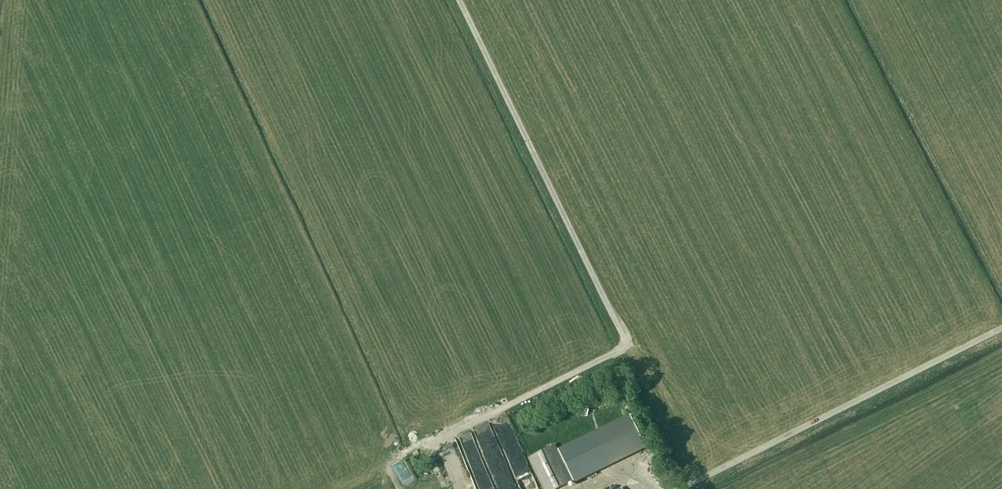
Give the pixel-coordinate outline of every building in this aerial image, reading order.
[(648,447),(633,414),(560,449),(575,481),(648,447)] [(517,474),(525,470),(508,434),(500,438),(517,474)] [(555,445),(528,458),(543,488),(557,488),(573,481),(555,445)]
